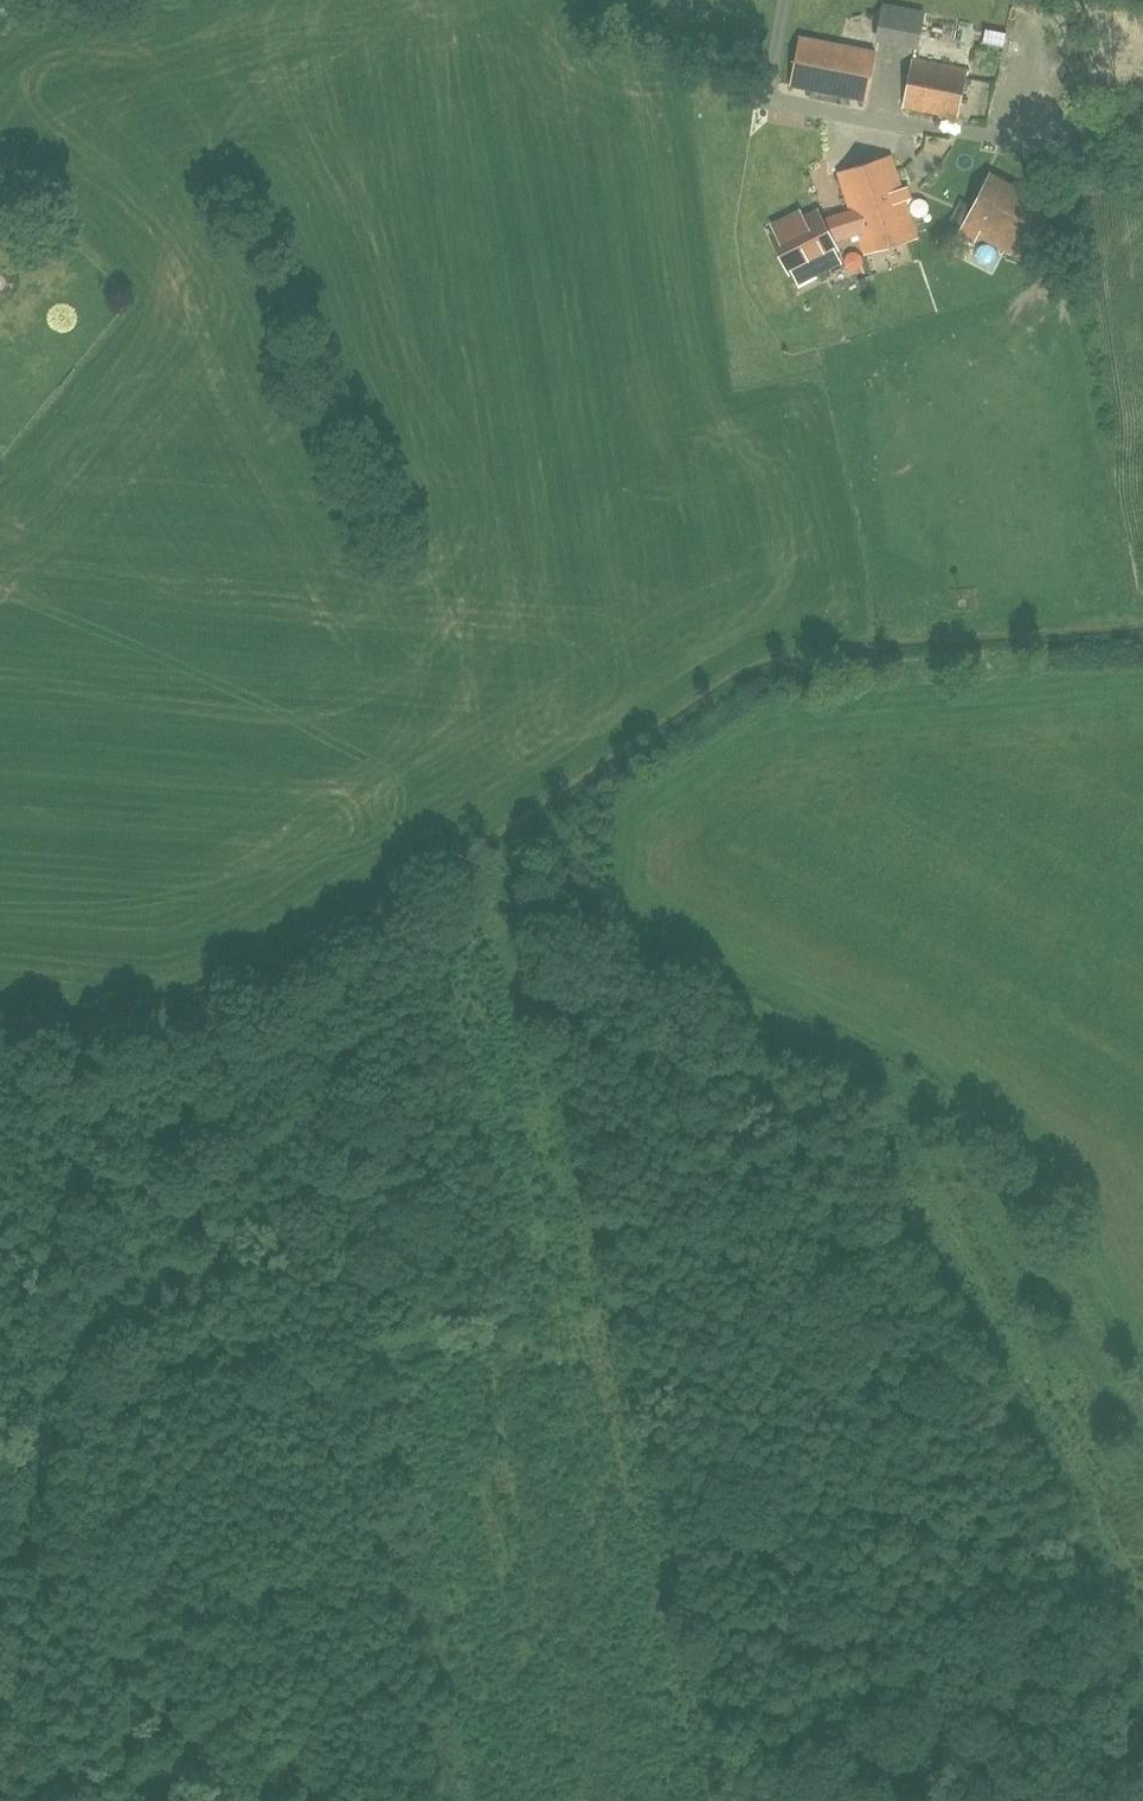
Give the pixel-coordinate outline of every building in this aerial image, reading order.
[(883,5),(878,33),(919,42),(925,14),(883,5)] [(847,33),(873,39),(877,17),(852,11),(847,33)] [(979,27),(979,38),(1007,38),(1007,27),(979,27)] [(800,37),(791,85),(867,100),(876,52),(800,37)] [(913,59),(904,107),(958,118),(967,69),(913,59)] [(1104,113),(1112,112),(1110,100),(1103,101),(1104,113)] [(814,275),(843,260),(832,240),(857,232),(864,255),(918,237),(892,156),(839,173),(852,213),(823,222),(818,212),(795,224),(791,216),(773,226),(777,233),(772,236),(790,272),(808,263),(814,275)] [(1024,261),(1053,205),(991,173),(962,229),(1024,261)]
